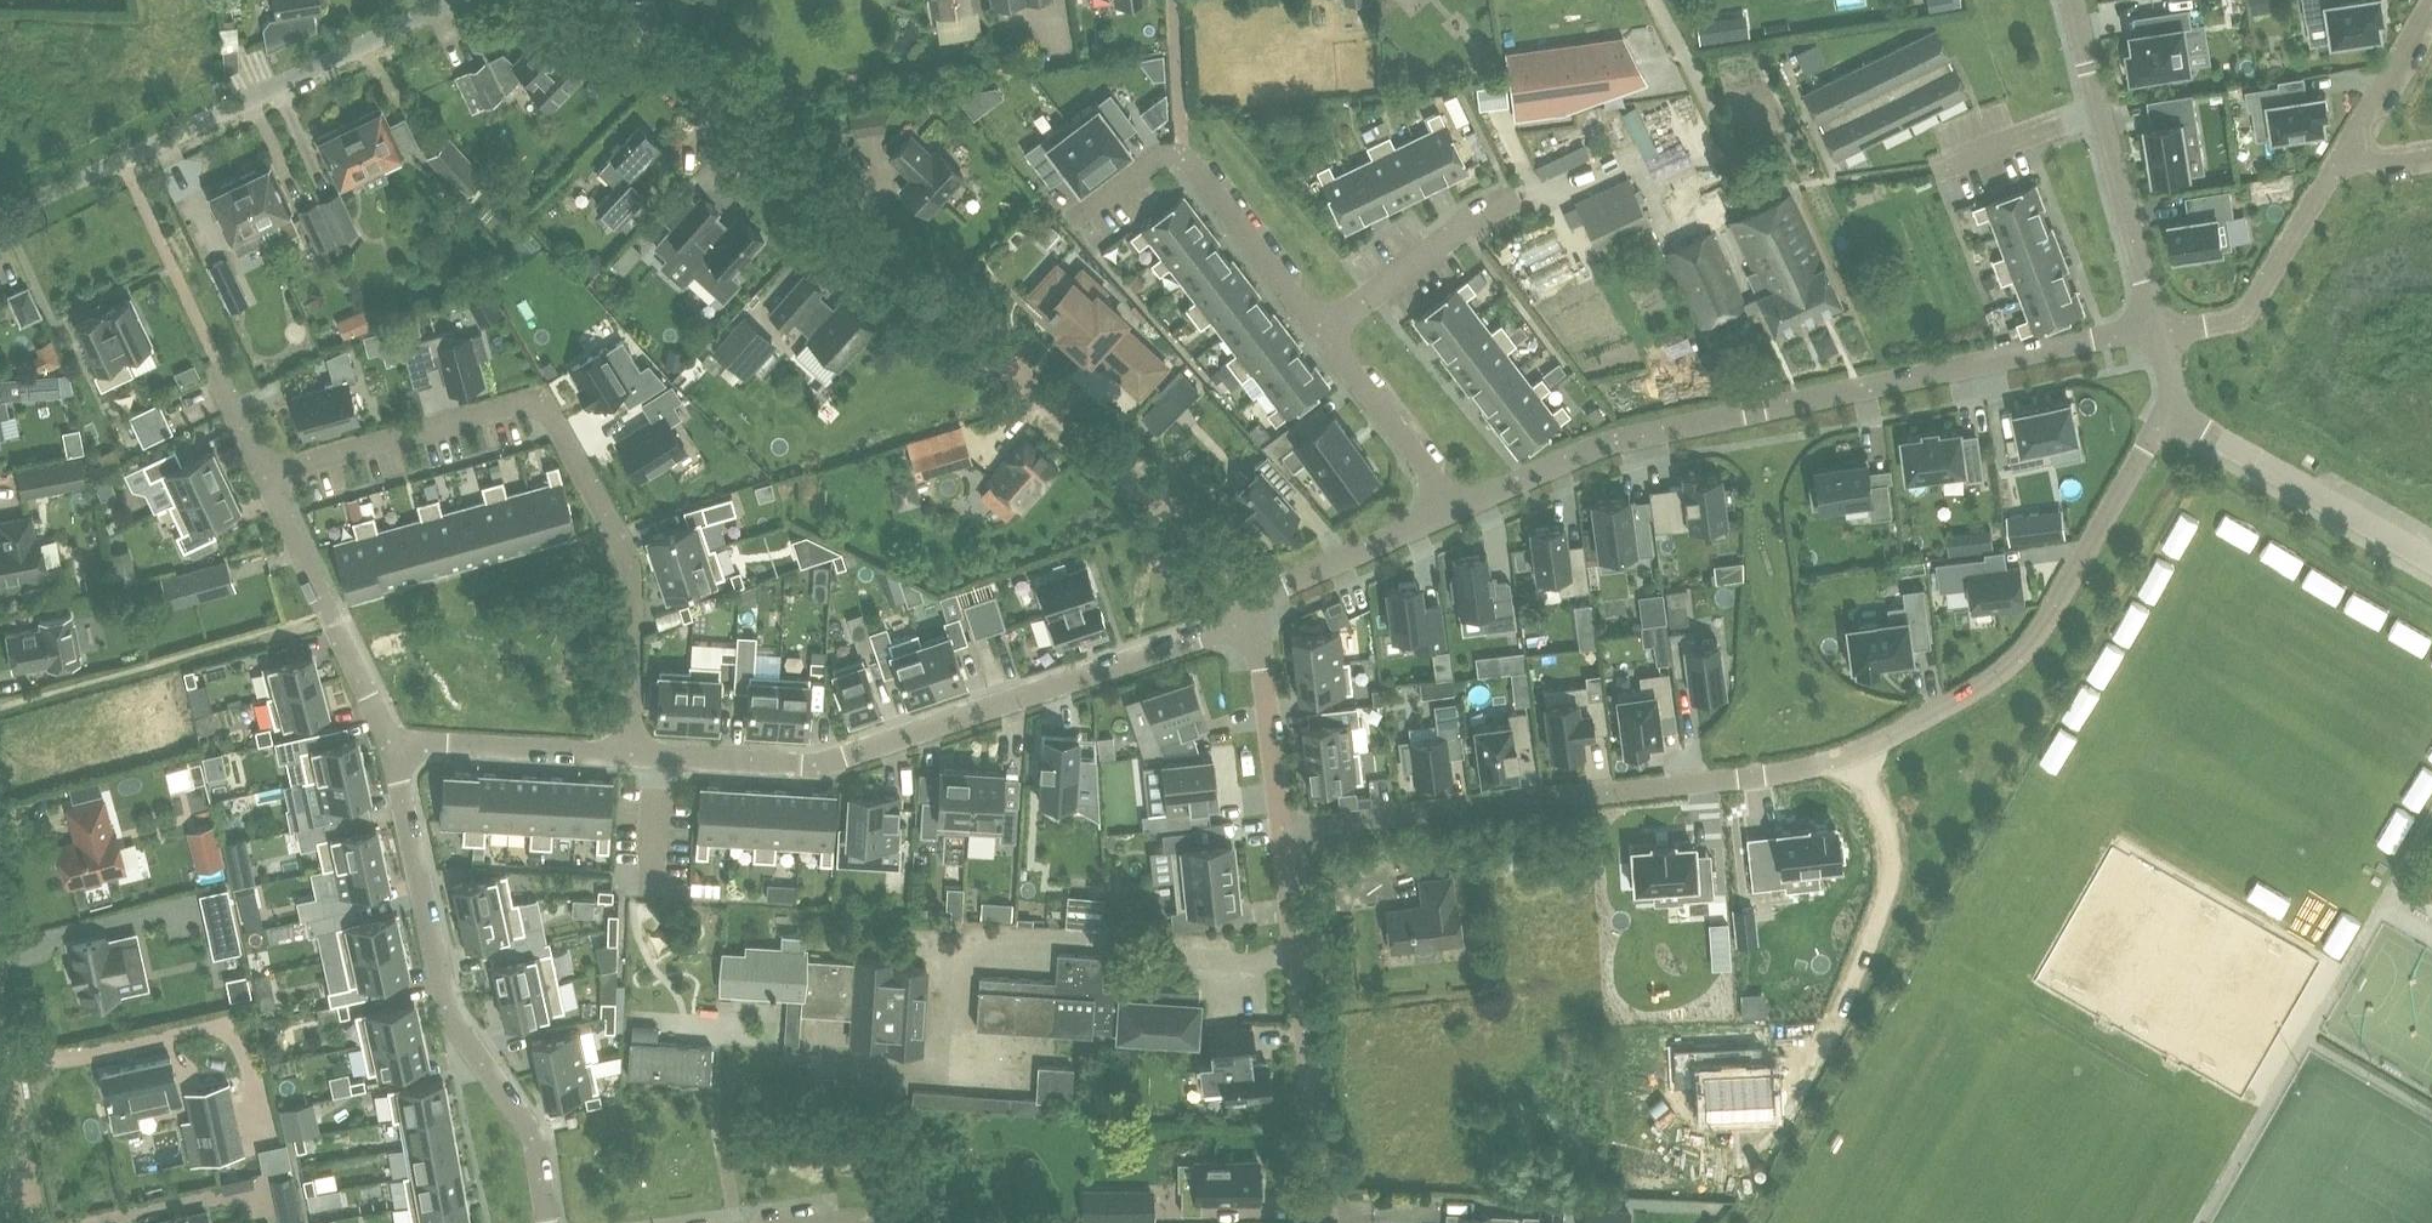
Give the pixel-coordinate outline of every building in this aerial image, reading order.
[(277,19),(268,20),(267,22),(262,28),(266,50),(266,51),(316,29),(314,13),(321,12),(319,0),(274,0),(277,19)] [(934,10),(976,4),(976,0),(933,0),(934,10)] [(2271,9),(2270,0),(2250,0),(2252,13),(2271,9)] [(2307,21),(2330,17),(2334,42),(2336,42),(2337,46),(2354,44),(2353,39),(2382,34),(2380,20),(2386,19),(2383,0),(2343,0),(2336,2),(2336,0),(2304,0),(2307,21)] [(2137,77),(2138,81),(2155,79),(2155,74),(2191,68),(2185,27),(2193,26),(2190,7),(2154,13),(2156,30),(2133,33),(2135,50),(2129,51),(2130,56),(2125,56),(2128,74),(2132,73),(2133,77),(2137,77)] [(220,27),(219,50),(238,48),(237,26),(220,27)] [(1820,129),(1834,158),(1883,134),(1881,131),(1890,126),(1892,129),(1911,120),(1910,117),(1919,113),(1920,116),(1939,106),(1938,103),(1947,99),(1949,102),(1968,92),(1954,64),(1951,66),(1947,58),(1950,57),(1936,28),(1917,38),(1919,41),(1910,45),(1908,42),(1889,51),(1890,55),(1881,59),(1880,56),(1861,65),(1862,68),(1853,73),(1851,70),(1802,94),(1816,122),(1819,120),(1823,128),(1820,129)] [(1625,34),(1504,48),(1512,117),(1562,113),(1646,77),(1625,34)] [(504,53),(490,60),(505,93),(524,74),(545,95),(554,104),(581,77),(541,37),(515,64),(504,53)] [(1138,58),(1153,78),(1165,78),(1163,54),(1138,58)] [(485,63),(455,77),(472,112),(502,98),(485,63)] [(2272,116),(2275,136),(2326,129),(2323,115),(2329,114),(2326,94),(2285,101),(2282,84),(2246,89),(2249,108),(2252,107),(2254,119),(2272,116)] [(959,98),(973,117),(985,108),(973,88),(959,98)] [(1108,92),(1066,121),(1100,169),(1125,151),(1114,135),(1130,124),(1108,92)] [(2194,93),(2164,97),(2167,114),(2168,123),(2169,123),(2182,121),(2182,123),(2190,122),(2198,120),(2194,93)] [(930,97),(933,111),(946,108),(942,94),(930,97)] [(1162,117),(1161,94),(1135,112),(1146,128),(1162,117)] [(848,107),(853,134),(884,129),(880,103),(848,107)] [(1444,177),(1446,181),(1468,170),(1439,110),(1427,116),(1433,129),(1414,138),(1435,182),(1444,177)] [(380,162),(398,154),(416,145),(404,121),(387,130),(378,111),(348,125),(374,179),(385,174),(380,162)] [(1063,117),(1020,148),(1041,179),(1059,167),(1074,187),(1079,184),(1082,187),(1097,176),(1095,172),(1100,169),(1066,121),(1063,117)] [(2152,126),(2147,127),(2155,179),(2190,174),(2190,173),(2205,171),(2198,120),(2190,122),(2182,123),(2182,121),(2169,123),(2168,123),(2152,126)] [(365,184),(374,179),(348,125),(319,139),(340,182),(359,172),(365,184)] [(637,173),(661,147),(639,126),(599,169),(616,184),(595,205),(618,226),(620,224),(627,230),(637,219),(631,213),(654,189),(637,173)] [(1362,131),(1367,143),(1376,140),(1370,127),(1362,131)] [(1475,129),(1467,133),(1478,160),(1488,156),(1475,129)] [(1378,140),(1407,200),(1426,191),(1424,187),(1435,182),(1414,138),(1395,147),(1389,134),(1378,140)] [(900,188),(928,213),(963,175),(936,150),(931,155),(910,135),(890,157),(906,172),(909,169),(914,174),(900,188)] [(1385,205),(1387,209),(1407,200),(1378,140),(1366,145),(1372,158),(1353,167),(1374,210),(1385,205)] [(482,177),(451,143),(431,161),(462,195),(482,177)] [(1316,169),(1345,230),(1367,219),(1365,215),(1374,210),(1353,167),(1335,176),(1329,164),(1316,169)] [(256,171),(238,180),(260,225),(272,219),(279,231),(286,228),(288,233),(297,229),(294,224),(295,224),(289,211),(269,170),(258,175),(256,171)] [(1596,247),(1649,222),(1628,176),(1574,201),(1596,247)] [(254,243),(248,231),(260,225),(238,180),(221,187),(223,192),(212,197),(231,238),(237,251),(254,243)] [(1999,235),(2045,218),(2040,207),(2045,205),(2037,184),(1974,207),(1979,220),(1992,215),(1999,235)] [(2233,247),(2228,215),(2235,214),(2231,188),(2192,194),(2196,218),(2170,222),(2176,256),(2233,247)] [(354,235),(352,231),(352,230),(335,194),(320,202),(338,238),(340,241),(354,235)] [(668,232),(656,246),(668,257),(680,243),(685,247),(693,239),(706,250),(704,253),(709,257),(695,272),(723,298),(737,283),(729,276),(763,238),(738,215),(727,227),(724,231),(711,219),(714,216),(717,212),(700,196),(696,202),(673,227),(668,232)] [(1162,255),(1200,225),(1194,217),(1198,214),(1183,196),(1130,236),(1139,247),(1150,239),(1162,255)] [(1788,196),(1735,221),(1758,269),(1746,275),(1775,335),(1841,303),(1823,265),(1821,266),(1788,196)] [(317,251),(337,242),(318,202),(298,211),(317,251)] [(1994,259),(1998,271),(2061,247),(2053,227),(2049,229),(2045,218),(1999,235),(2007,255),(1994,259)] [(1170,266),(1183,282),(1222,252),(1215,243),(1218,240),(1204,222),(1200,225),(1162,255),(1151,263),(1159,274),(1170,266)] [(1702,325),(1746,305),(1712,231),(1668,252),(1702,325)] [(2015,278),(2023,298),(2068,280),(2064,270),(2069,268),(2061,247),(1998,271),(2003,283),(2015,278)] [(317,255),(326,281),(346,274),(338,248),(317,255)] [(583,265),(594,275),(607,261),(598,252),(596,254),(595,253),(583,265)] [(611,264),(622,272),(632,261),(621,252),(611,264)] [(1185,307),(1193,317),(1246,276),(1232,259),(1229,261),(1222,252),(1183,282),(1196,299),(1185,307)] [(255,307),(232,259),(217,267),(240,314),(255,307)] [(1057,267),(1038,286),(1054,301),(1048,308),(1067,326),(1060,333),(1087,358),(1094,351),(1108,363),(1139,392),(1164,366),(1119,324),(1124,318),(1098,295),(1103,290),(1082,271),(1073,281),(1057,267)] [(1137,273),(1128,282),(1135,290),(1144,283),(1137,273)] [(858,345),(859,347),(875,329),(842,300),(831,313),(821,305),(826,299),(819,293),(822,289),(805,274),(771,313),(788,328),(798,316),(815,331),(808,338),(839,366),(858,345)] [(1981,279),(1985,288),(1995,284),(1991,275),(1981,279)] [(1211,319),(1224,335),(1263,305),(1256,296),(1259,293),(1246,276),(1193,317),(1200,327),(1211,319)] [(1432,335),(1438,344),(1477,315),(1465,298),(1476,290),(1467,279),(1414,319),(1428,338),(1432,335)] [(2085,311),(2077,289),(2072,291),(2068,280),(2023,298),(2030,317),(2018,322),(2022,335),(2085,311)] [(486,281),(463,294),(469,305),(492,292),(486,281)] [(27,287),(10,295),(23,321),(40,313),(27,287)] [(130,298),(103,311),(123,355),(151,342),(130,298)] [(1226,360),(1234,370),(1287,329),(1273,312),(1270,314),(1263,305),(1224,335),(1237,352),(1226,360)] [(123,355),(103,311),(75,324),(96,368),(123,355)] [(375,315),(357,323),(363,338),(381,330),(375,315)] [(1442,356),(1455,373),(1508,333),(1501,323),(1490,331),(1477,315),(1438,344),(1445,353),(1442,356)] [(746,317),(716,350),(743,374),(773,341),(746,317)] [(453,329),(402,344),(410,372),(427,367),(439,363),(449,395),(456,392),(457,395),(479,389),(478,386),(486,384),(478,358),(488,355),(481,332),(471,334),(456,340),(453,329)] [(1252,372),(1265,388),(1303,358),(1297,349),(1300,346),(1287,329),(1234,370),(1241,380),(1252,372)] [(2022,335),(2025,350),(2048,345),(2045,331),(2022,335)] [(1479,397),(1518,368),(1505,351),(1517,343),(1508,333),(1455,373),(1469,391),(1472,388),(1479,397)] [(600,346),(566,364),(577,384),(573,386),(582,402),(585,400),(588,405),(614,391),(621,404),(663,382),(648,362),(635,369),(619,339),(602,348),(600,346)] [(293,395),(303,435),(322,430),(323,432),(340,428),(339,425),(359,419),(349,385),(358,383),(348,346),(327,356),(333,379),(325,381),(326,386),(293,395)] [(667,347),(665,366),(681,370),(685,351),(667,347)] [(1267,413),(1275,424),(1328,383),(1314,364),(1310,367),(1303,358),(1265,388),(1277,404),(1267,413)] [(1539,395),(1550,387),(1541,376),(1531,384),(1518,368),(1479,397),(1486,406),(1483,409),(1497,428),(1500,425),(1539,395)] [(1180,370),(1168,384),(1187,405),(1201,392),(1180,370)] [(61,394),(60,373),(26,375),(28,396),(61,394)] [(648,418),(612,438),(633,476),(680,450),(664,422),(676,415),(669,403),(678,398),(669,382),(638,400),(648,418)] [(816,390),(815,410),(831,412),(833,392),(816,390)] [(1503,436),(1517,454),(1570,414),(1562,403),(1551,411),(1539,395),(1500,425),(1506,433),(1503,436)] [(2,416),(10,415),(6,397),(0,398),(0,437),(5,436),(2,416)] [(130,415),(136,429),(165,416),(159,402),(130,415)] [(1156,402),(1141,416),(1156,431),(1170,417),(1156,402)] [(2048,443),(2076,438),(2069,402),(2015,413),(2019,434),(2005,437),(2010,468),(2051,460),(2048,443)] [(1596,405),(1585,412),(1593,424),(1604,415),(1596,405)] [(1264,443),(1261,445),(1268,453),(1274,460),(1296,443),(1308,459),(1336,498),(1374,471),(1333,414),(1313,428),(1303,414),(1264,443)] [(172,431),(165,416),(136,429),(143,444),(172,431)] [(960,427),(907,442),(918,478),(938,472),(970,462),(964,439),(960,427)] [(1926,435),(1904,438),(1909,477),(1965,469),(1966,479),(1985,476),(1981,443),(1963,445),(1962,430),(1939,433),(1939,430),(1926,431),(1926,435)] [(1058,467),(1024,438),(988,481),(1022,510),(1058,467)] [(211,449),(182,463),(162,473),(175,501),(225,478),(211,449)] [(1258,472),(1227,500),(1247,523),(1254,516),(1274,536),(1300,513),(1286,497),(1298,486),(1274,460),(1268,453),(1253,467),(1258,472)] [(1845,464),(1815,467),(1817,483),(1808,483),(1811,507),(1870,500),(1872,518),(1893,515),(1889,481),(1872,483),(1868,455),(1845,459),(1845,464)] [(81,459),(45,466),(50,489),(85,483),(81,459)] [(489,465),(492,477),(502,474),(499,462),(489,465)] [(529,488),(543,541),(577,531),(558,464),(546,467),(550,482),(529,488)] [(1727,521),(1725,505),(1734,504),(1732,485),(1722,486),(1720,473),(1703,475),(1702,469),(1681,472),(1683,485),(1667,488),(1672,528),(1727,521)] [(238,507),(225,478),(175,501),(169,504),(183,532),(176,535),(184,551),(216,535),(209,520),(238,507)] [(492,482),(511,549),(543,541),(529,488),(508,494),(503,479),(492,482)] [(423,483),(427,498),(438,495),(434,480),(423,483)] [(464,506),(479,558),(511,549),(492,482),(481,485),(486,500),(464,506)] [(701,504),(706,521),(736,512),(731,496),(701,504)] [(427,500),(446,567),(479,558),(464,506),(443,512),(439,497),(427,500)] [(1592,501),(1599,554),(1633,550),(1634,555),(1653,552),(1648,515),(1631,518),(1628,497),(1592,501)] [(399,524),(414,576),(446,567),(427,500),(417,503),(421,518),(399,524)] [(2007,514),(2011,543),(2034,541),(2030,511),(2007,514)] [(31,515),(0,521),(0,523),(4,542),(0,543),(0,580),(46,571),(39,536),(35,536),(31,515)] [(380,586),(414,576),(399,524),(378,530),(374,515),(361,518),(380,586)] [(348,595),(380,586),(361,518),(352,521),(357,536),(333,542),(348,595)] [(658,565),(710,548),(700,520),(649,537),(652,548),(648,550),(653,564),(657,564),(658,565)] [(1563,523),(1530,528),(1537,581),(1558,578),(1560,593),(1589,589),(1585,557),(1568,559),(1563,523)] [(806,534),(815,560),(842,551),(806,534)] [(710,548),(658,565),(668,595),(725,576),(715,546),(710,548)] [(843,550),(848,564),(859,558),(857,555),(843,550)] [(832,555),(837,569),(846,566),(841,552),(832,555)] [(1451,579),(1453,597),(1458,597),(1460,613),(1483,610),(1485,630),(1515,626),(1509,581),(1492,583),(1491,574),(1489,574),(1486,553),(1452,558),(1455,579),(1451,579)] [(1987,556),(1937,562),(1941,590),(1972,586),(1975,609),(2002,605),(2003,610),(2020,608),(2020,603),(2025,602),(2021,566),(1989,570),(1987,556)] [(161,577),(170,609),(235,589),(226,558),(161,577)] [(1043,614),(1096,596),(1086,566),(1065,573),(1062,564),(1030,575),(1043,614)] [(84,570),(88,588),(106,585),(103,566),(84,570)] [(730,574),(735,588),(744,585),(740,571),(730,574)] [(898,577),(908,604),(924,599),(920,587),(898,577)] [(1399,587),(1387,588),(1393,636),(1413,633),(1415,649),(1444,645),(1440,613),(1442,612),(1441,601),(1422,604),(1419,584),(1416,584),(1416,579),(1398,582),(1399,587)] [(742,589),(742,602),(757,602),(756,583),(742,589)] [(1851,659),(1852,665),(1856,665),(1856,670),(1881,666),(1880,661),(1915,657),(1912,638),(1931,635),(1927,602),(1925,587),(1904,590),(1906,604),(1889,607),(1891,621),(1847,627),(1849,640),(1844,641),(1847,660),(1851,659)] [(1665,590),(1667,603),(1685,601),(1683,589),(1665,590)] [(990,631),(1006,626),(995,593),(979,598),(990,631)] [(1043,614),(1053,644),(1079,635),(1082,644),(1109,635),(1096,596),(1043,614)] [(974,637),(990,631),(979,598),(963,604),(974,637)] [(1326,604),(1330,613),(1344,607),(1340,598),(1326,604)] [(1574,604),(1576,622),(1593,619),(1590,602),(1574,604)] [(679,606),(683,620),(693,617),(688,603),(679,606)] [(39,619),(40,628),(6,634),(13,670),(47,663),(48,668),(81,661),(72,613),(39,619)] [(944,619),(948,628),(962,624),(958,614),(944,619)] [(1667,622),(1652,624),(1654,643),(1655,653),(1671,651),(1669,641),(1668,632),(1667,622)] [(869,632),(872,641),(886,637),(883,627),(869,632)] [(1696,682),(1697,694),(1724,691),(1719,656),(1704,658),(1700,627),(1668,632),(1669,641),(1671,651),(1674,684),(1696,682)] [(1295,667),(1349,661),(1349,660),(1343,660),(1340,631),(1291,637),(1295,667)] [(855,636),(859,646),(872,641),(869,632),(855,636)] [(907,699),(936,690),(920,644),(917,632),(888,642),(907,699)] [(936,690),(965,680),(949,634),(920,644),(936,690)] [(736,651),(721,650),(721,660),(735,660),(736,651)] [(1431,652),(1432,660),(1450,658),(1449,650),(1431,652)] [(736,651),(735,660),(750,661),(751,651),(736,651)] [(265,666),(262,667),(270,696),(273,695),(276,695),(320,683),(312,653),(268,665),(265,666)] [(855,722),(870,717),(868,712),(879,709),(862,657),(832,667),(839,688),(835,690),(840,704),(844,703),(850,719),(854,717),(855,722)] [(1498,658),(1501,671),(1524,669),(1523,657),(1498,658)] [(811,661),(811,671),(825,671),(826,661),(811,661)] [(1352,691),(1349,661),(1295,667),(1298,697),(1352,691)] [(689,669),(686,724),(690,724),(690,729),(705,730),(705,725),(717,726),(721,666),(689,664),(689,669)] [(686,724),(689,669),(660,668),(657,722),(686,724)] [(197,684),(194,669),(184,672),(187,686),(197,684)] [(1625,750),(1647,747),(1646,742),(1660,740),(1657,714),(1674,712),(1668,671),(1639,675),(1640,687),(1617,690),(1625,750)] [(746,727),(777,729),(780,675),(750,673),(746,727)] [(780,675),(777,729),(807,731),(810,676),(780,675)] [(1436,679),(1439,695),(1454,693),(1451,677),(1436,679)] [(1144,696),(1126,702),(1131,718),(1150,712),(1159,741),(1191,730),(1207,725),(1191,678),(1144,694),(1144,696)] [(270,696),(267,697),(267,698),(275,725),(280,724),(283,723),(328,711),(321,687),(320,683),(276,695),(273,695),(270,696)] [(1373,703),(1383,702),(1381,688),(1372,689),(1373,703)] [(179,731),(170,696),(149,701),(158,736),(179,731)] [(1603,696),(1545,704),(1552,755),(1583,750),(1581,734),(1607,730),(1603,696)] [(1457,700),(1433,703),(1438,738),(1401,743),(1404,768),(1412,768),(1413,780),(1452,775),(1449,756),(1464,754),(1457,700)] [(1481,773),(1482,781),(1517,776),(1515,761),(1517,761),(1515,746),(1530,744),(1527,721),(1526,711),(1508,714),(1509,723),(1475,728),(1479,756),(1474,757),(1476,774),(1481,773)] [(1305,756),(1359,750),(1359,749),(1353,750),(1350,721),(1301,726),(1305,756)] [(273,741),(270,727),(256,730),(259,744),(263,743),(273,741)] [(292,737),(275,741),(278,755),(300,750),(301,756),(306,779),(318,776),(363,766),(356,738),(349,739),(341,741),(338,727),(292,737)] [(1042,735),(1038,799),(1099,802),(1097,758),(1077,757),(1078,737),(1042,735)] [(1097,737),(1100,758),(1116,756),(1112,736),(1097,737)] [(1740,737),(1721,740),(1724,755),(1743,752),(1740,737)] [(1305,756),(1308,787),(1363,780),(1359,750),(1305,756)] [(1149,813),(1142,814),(1142,815),(1143,828),(1197,823),(1196,809),(1208,807),(1209,807),(1217,806),(1212,757),(1162,763),(1162,765),(1144,767),(1149,813)] [(309,811),(289,816),(292,829),(295,828),(298,828),(299,827),(308,825),(312,824),(328,821),(342,818),(346,817),(343,803),(366,798),(369,797),(363,766),(318,776),(306,779),(303,780),(309,810),(309,811)] [(923,798),(921,835),(937,836),(938,829),(968,831),(972,769),(940,767),(938,799),(923,798)] [(999,839),(1015,840),(1018,804),(1001,803),(1003,771),(972,769),(968,831),(999,833),(999,839)] [(463,842),(474,843),(478,773),(443,771),(440,825),(463,826),(463,842)] [(478,773),(474,843),(485,844),(486,828),(508,829),(511,775),(478,773)] [(530,846),(541,847),(545,777),(511,775),(508,829),(531,830),(530,846)] [(545,777),(541,847),(552,848),(553,832),(575,833),(578,779),(545,777)] [(597,834),(596,850),(609,851),(613,781),(578,779),(575,833),(597,834)] [(710,841),(732,842),(735,788),(700,786),(696,856),(709,857),(710,841)] [(754,859),(765,860),(769,790),(735,788),(732,842),(754,843),(754,859)] [(769,790),(765,860),(776,861),(777,845),(799,846),(802,792),(769,790)] [(820,863),(833,864),(837,794),(802,792),(799,846),(821,847),(820,863)] [(839,827),(837,863),(850,864),(873,865),(874,845),(898,846),(901,796),(850,794),(848,828),(839,827)] [(1357,796),(1358,806),(1372,805),(1371,795),(1357,796)] [(68,809),(75,835),(77,837),(74,843),(58,847),(60,852),(57,857),(60,866),(64,869),(69,885),(125,870),(115,832),(112,833),(103,800),(68,809)] [(299,827),(298,828),(302,848),(317,844),(323,868),(334,866),(382,855),(376,825),(373,826),(349,831),(346,817),(342,818),(328,821),(312,824),(308,825),(299,827)] [(1777,831),(1777,833),(1779,848),(1748,851),(1752,887),(1785,884),(1783,869),(1817,865),(1839,863),(1839,859),(1844,859),(1842,842),(1837,843),(1835,824),(1832,825),(1832,822),(1810,825),(1810,827),(1797,828),(1777,831)] [(198,870),(224,863),(214,826),(188,832),(198,870)] [(1198,828),(1162,832),(1164,850),(1170,849),(1174,879),(1235,873),(1231,841),(1200,845),(1198,828)] [(1635,882),(1635,886),(1653,885),(1682,883),(1683,898),(1713,896),(1711,867),(1694,868),(1693,853),(1693,844),(1673,845),(1673,841),(1669,841),(1656,842),(1652,842),(1652,846),(1632,848),(1634,866),(1629,866),(1630,883),(1635,882)] [(474,844),(473,857),(483,858),(484,844),(474,844)] [(530,847),(529,859),(540,860),(540,848),(530,847)] [(317,896),(298,901),(301,918),(305,918),(356,906),(353,893),(363,890),(389,885),(382,855),(334,866),(323,868),(311,871),(317,896)] [(1238,904),(1235,873),(1174,879),(1177,909),(1170,910),(1172,927),(1208,923),(1206,908),(1238,904)] [(507,874),(453,885),(459,915),(519,902),(519,901),(513,902),(507,874)] [(1424,908),(1387,912),(1391,951),(1417,948),(1418,950),(1420,952),(1430,951),(1432,948),(1432,946),(1461,942),(1456,904),(1454,904),(1451,879),(1421,882),(1424,908)] [(598,899),(613,900),(613,890),(599,889),(598,899)] [(519,902),(459,915),(466,945),(487,940),(490,953),(502,951),(546,941),(542,923),(524,927),(519,902)] [(356,906),(305,918),(309,934),(318,932),(336,928),(336,926),(360,921),(356,906)] [(241,910),(246,928),(263,924),(259,907),(241,910)] [(360,921),(336,926),(336,928),(342,956),(401,943),(395,913),(360,921)] [(608,929),(618,929),(618,914),(608,914),(608,929)] [(233,917),(207,922),(214,956),(240,950),(233,917)] [(608,943),(617,944),(618,929),(608,929),(608,943)] [(76,967),(72,968),(75,986),(80,985),(82,984),(86,1004),(121,997),(121,993),(118,980),(146,974),(138,940),(110,946),(109,938),(108,935),(72,943),(78,967),(76,967)] [(926,969),(892,967),(892,961),(856,959),(856,963),(804,960),(805,952),(797,952),(798,936),(781,935),(780,951),(750,949),(749,957),(723,955),(721,989),(772,992),(772,996),(775,996),(775,993),(787,993),(784,1050),(798,1051),(800,1015),(853,1018),(851,1043),(886,1045),(885,1051),(921,1053),(926,969)] [(504,961),(492,964),(499,993),(558,980),(549,941),(546,942),(546,941),(502,951),(504,961)] [(401,943),(342,956),(349,986),(408,973),(401,943)] [(1113,976),(1112,986),(1103,985),(1105,956),(1058,953),(1056,981),(979,976),(976,1026),(1092,1034),(1092,1031),(1116,1032),(1116,1036),(1195,1041),(1199,992),(1122,987),(1123,976),(1113,976)] [(255,976),(257,988),(273,986),(269,972),(255,976)] [(558,980),(499,993),(505,1023),(565,1010),(558,980)] [(615,1016),(615,1017),(622,1017),(623,985),(616,985),(616,1002),(615,1016)] [(347,1001),(344,987),(334,989),(337,1003),(347,1001)] [(350,1015),(347,1001),(337,1003),(340,1017),(350,1015)] [(421,1031),(414,1001),(355,1014),(362,1044),(421,1031)] [(601,1001),(600,1016),(605,1017),(615,1017),(615,1016),(616,1002),(615,1002),(601,1001)] [(605,1017),(605,1031),(615,1031),(615,1030),(615,1017),(605,1017)] [(1266,1061),(1252,1063),(1251,1053),(1255,1053),(1252,1028),(1209,1032),(1212,1062),(1200,1063),(1202,1088),(1225,1085),(1226,1100),(1270,1096),(1266,1061)] [(427,1060),(421,1031),(362,1044),(368,1073),(427,1060)] [(538,1072),(592,1060),(592,1059),(586,1060),(580,1032),(532,1042),(538,1072)] [(709,1081),(712,1046),(629,1040),(627,1076),(709,1081)] [(1767,1067),(1762,1068),(1749,1068),(1748,1043),(1692,1046),(1694,1083),(1706,1082),(1708,1110),(1771,1107),(1769,1078),(1768,1078),(1767,1067)] [(1114,1055),(1116,1059),(1123,1061),(1130,1055),(1131,1048),(1122,1047),(1116,1047),(1113,1052),(1114,1055)] [(170,1057),(101,1073),(109,1110),(110,1110),(132,1105),(150,1101),(153,1110),(170,1106),(180,1104),(170,1057)] [(545,1101),(599,1090),(592,1060),(538,1072),(545,1101)] [(913,1091),(912,1105),(1052,1114),(1053,1099),(1071,1101),(1074,1067),(1039,1064),(1036,1099),(913,1091)] [(367,1089),(365,1079),(350,1082),(352,1092),(367,1089)] [(388,1089),(393,1119),(448,1109),(443,1079),(388,1089)] [(192,1120),(201,1163),(243,1154),(229,1084),(186,1093),(192,1120)] [(585,1097),(587,1107),(602,1104),(600,1094),(585,1097)] [(404,1147),(453,1138),(448,1109),(393,1119),(393,1120),(399,1119),(404,1147)] [(297,1151),(307,1149),(304,1135),(294,1137),(297,1151)] [(403,1175),(403,1176),(458,1166),(453,1138),(404,1147),(409,1174),(403,1175)] [(1259,1160),(1195,1160),(1195,1188),(1182,1188),(1182,1212),(1201,1212),(1201,1200),(1259,1200),(1259,1160)] [(408,1205),(464,1195),(458,1166),(403,1176),(408,1205)] [(238,1178),(240,1188),(254,1185),(252,1174),(238,1178)] [(281,1222),(288,1222),(302,1220),(292,1175),(271,1180),(281,1222)] [(306,1194),(316,1192),(313,1177),(303,1179),(306,1194)] [(1129,1189),(1129,1220),(1152,1220),(1152,1189),(1129,1189)] [(464,1195),(408,1205),(412,1222),(469,1222),(464,1195)] [(1561,1209),(1542,1208),(1541,1222),(1560,1222),(1561,1209)] [(206,1212),(189,1216),(188,1212),(175,1215),(175,1219),(156,1222),(208,1222),(206,1212)] [(1517,1217),(1473,1215),(1473,1222),(1517,1222),(1517,1217)]
